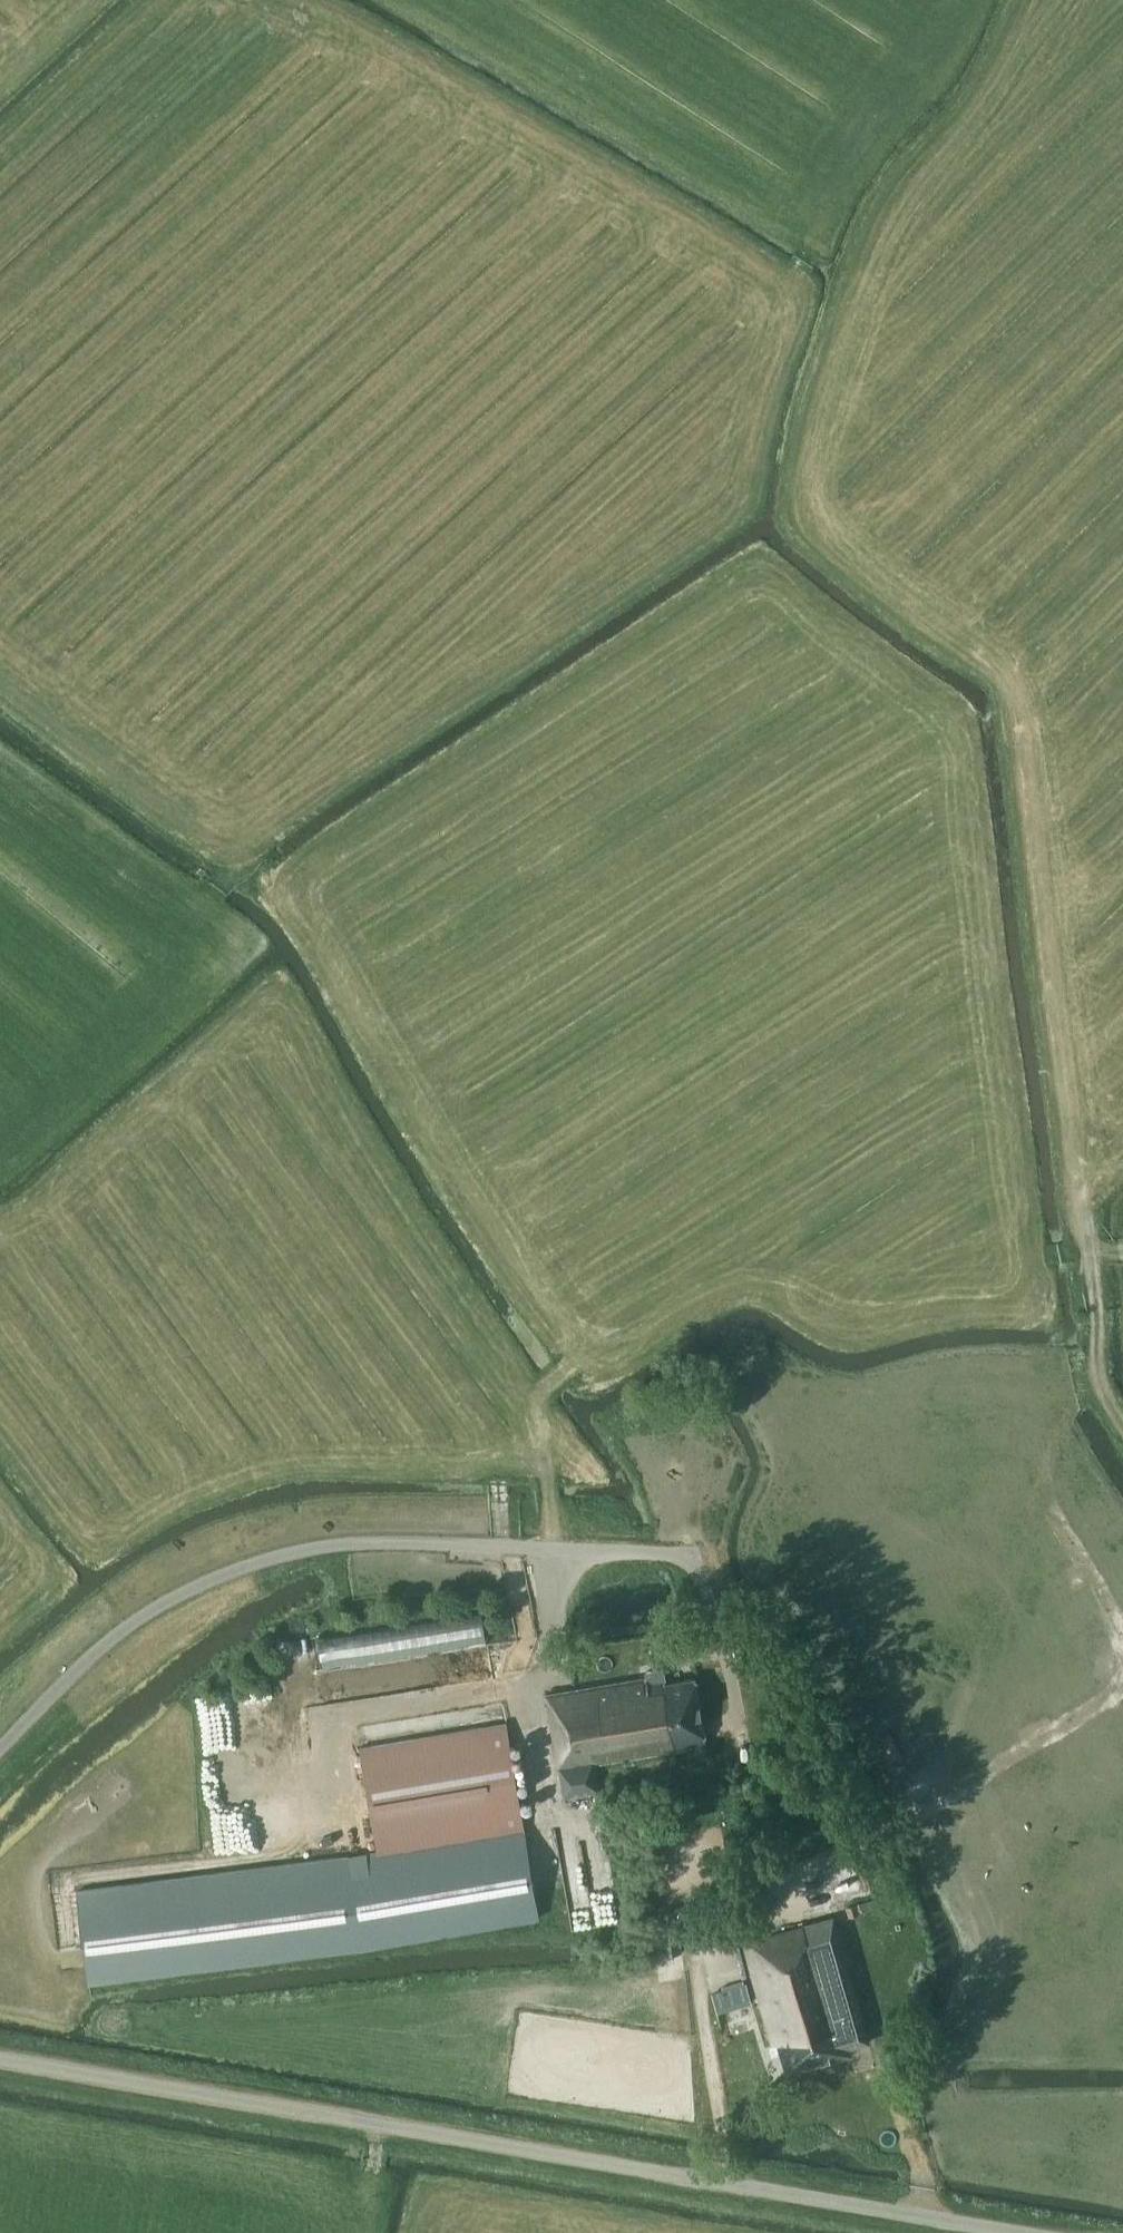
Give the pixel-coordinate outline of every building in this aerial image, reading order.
[(486,1609),(321,1634),(326,1667),(491,1641),(486,1609)] [(641,1677),(542,1694),(560,1797),(594,1791),(589,1764),(641,1755),(706,1744),(693,1677),(664,1682),(662,1667),(645,1670),(646,1675),(641,1677)] [(504,1725),(357,1748),(380,1889),(350,1893),(359,1946),(535,1918),(504,1725)] [(770,1933),(771,1937),(747,1944),(775,2042),(782,2040),(790,2069),(854,2051),(851,2043),(869,2038),(832,1915),(770,1933)] [(714,1989),(720,2008),(755,1996),(749,1978),(714,1989)]
